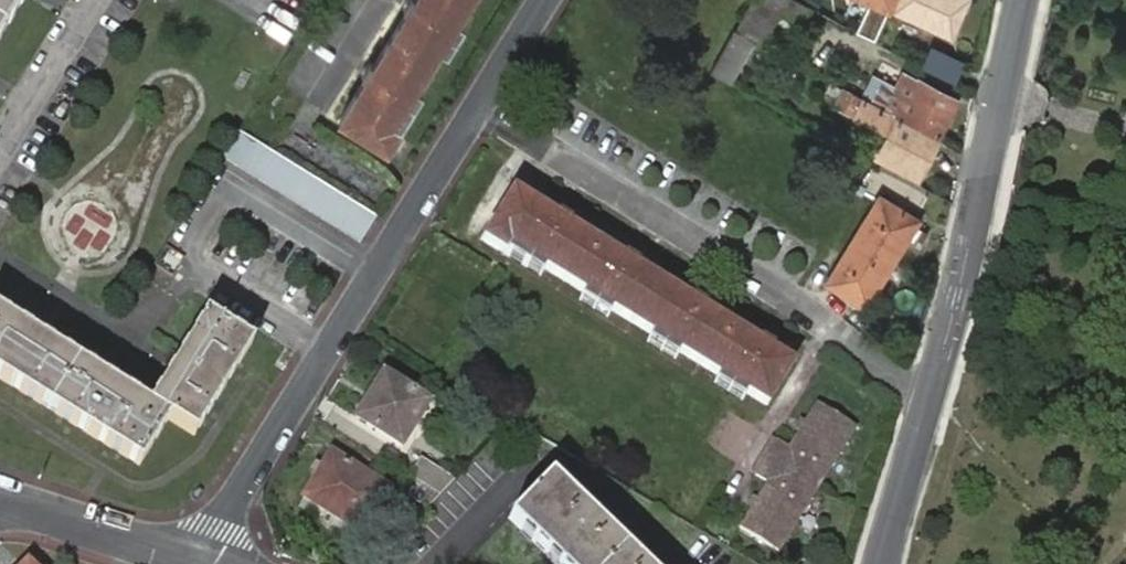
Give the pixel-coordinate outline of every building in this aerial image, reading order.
[(22,0),(0,0),(0,36),(22,0)] [(387,126),(466,0),(402,0),(397,9),(402,12),(369,63),(363,61),(355,74),(361,77),(346,100),(387,126)] [(815,13),(797,3),(793,0),(756,0),(738,29),(754,39),(759,41),(777,13),(804,29),(815,13)] [(889,0),(860,0),(882,12),(889,0)] [(937,0),(897,0),(886,20),(936,49),(955,16),(934,5),(937,0)] [(948,0),(937,0),(934,5),(955,16),(960,7),(948,0)] [(707,70),(728,82),(754,39),(738,29),(734,27),(707,70)] [(880,110),(933,141),(954,103),(901,72),(885,99),(858,84),(852,95),(880,110)] [(393,129),(387,126),(346,100),(335,118),(382,147),(393,129)] [(912,177),(933,141),(880,110),(874,121),(888,129),(874,155),(912,177)] [(368,217),(233,131),(217,157),(352,244),(368,217)] [(501,252),(507,244),(534,203),(514,191),(483,240),(501,252)] [(850,293),(848,297),(863,306),(916,218),(902,209),(898,215),(888,208),(891,203),(879,195),(824,282),(836,290),(839,285),(850,293)] [(534,203),(507,244),(761,405),(786,364),(745,337),(747,332),(735,325),(732,329),(682,297),(685,293),(672,285),(669,289),(610,252),(612,247),(599,239),(596,243),(547,211),(549,207),(535,199),(534,203)] [(898,215),(902,209),(891,203),(888,208),(898,215)] [(836,290),(848,297),(850,293),(839,285),(836,290)] [(0,313),(0,379),(138,465),(167,418),(191,433),(249,340),(203,311),(144,402),(35,335),(0,313)] [(367,399),(383,375),(378,371),(363,396),(367,399)] [(422,400),(383,375),(367,399),(363,396),(351,414),(396,441),(422,400)] [(731,525),(771,551),(847,428),(808,403),(780,447),(769,439),(747,473),(759,482),(731,525)] [(303,494),(361,531),(388,489),(330,452),(303,494)] [(455,478),(420,457),(408,475),(439,494),(455,478)] [(561,563),(644,563),(549,474),(509,515),(561,563)] [(425,508),(439,494),(408,475),(398,491),(425,508)]
